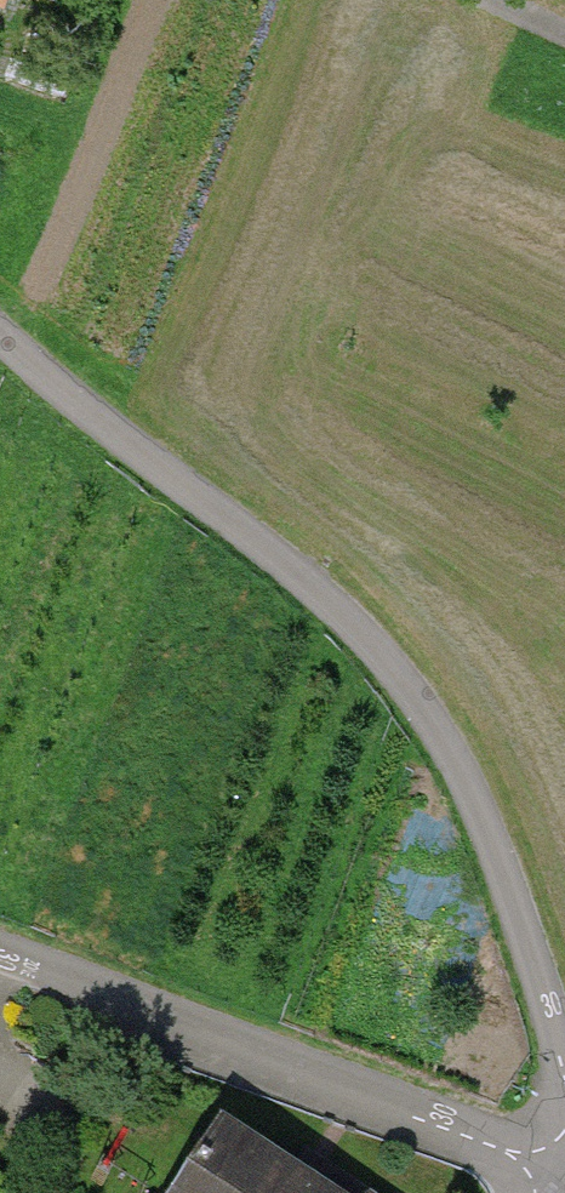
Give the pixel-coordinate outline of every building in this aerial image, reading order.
[(221,1120),(173,1192),(333,1192),(221,1120)]
